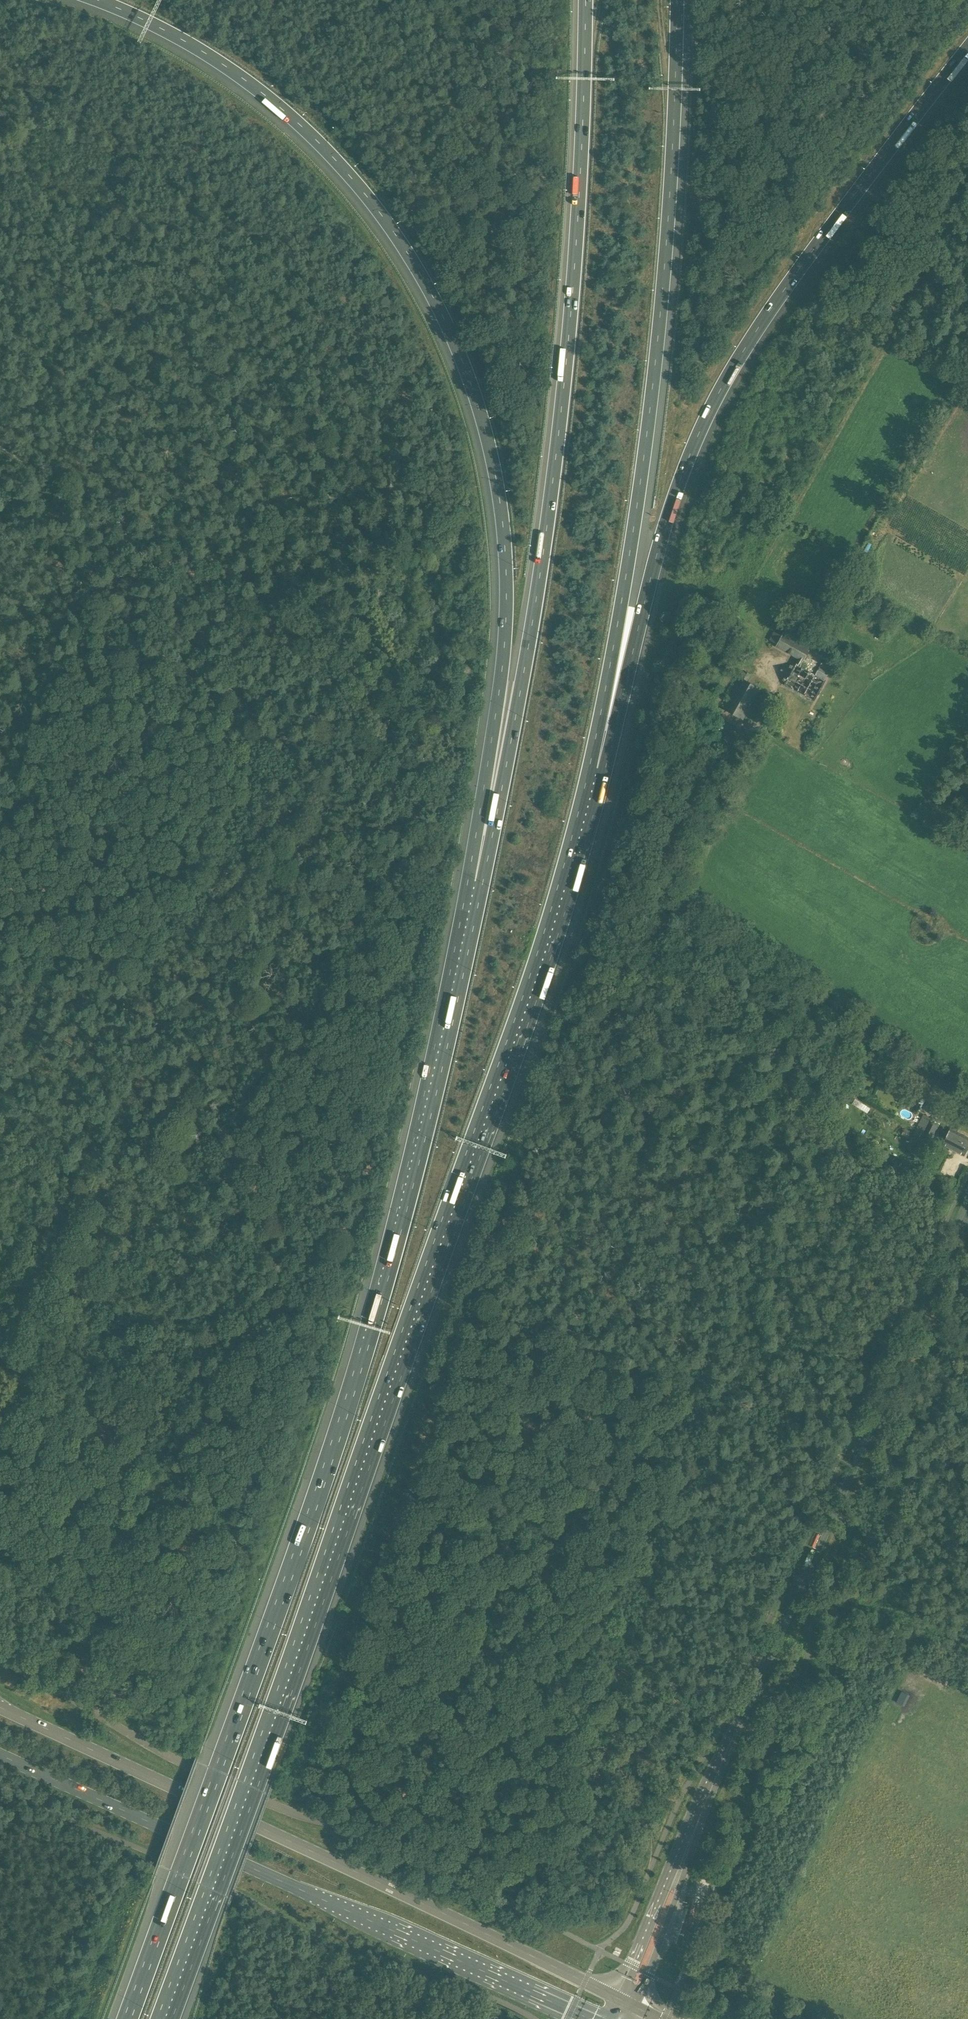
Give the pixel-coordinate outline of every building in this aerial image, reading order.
[(827,675),(820,671),(818,670),(815,674),(800,666),(808,648),(783,634),(782,636),(775,632),(770,640),(777,644),(776,645),(799,658),(796,664),(785,684),(814,700),(825,680),(824,679),(827,675)] [(759,688),(748,682),(752,674),(745,670),(740,678),(740,677),(724,708),(743,720),(759,688)] [(815,709),(821,712),(824,706),(817,703),(815,709)] [(857,1083),(854,1090),(860,1092),(863,1085),(857,1083)] [(927,1098),(912,1091),(906,1100),(921,1108),(927,1098)] [(855,1098),(852,1104),(867,1113),(870,1107),(855,1098)] [(939,1124),(930,1119),(930,1118),(923,1115),(919,1124),(925,1127),(926,1125),(936,1130),(939,1124)] [(901,1134),(908,1138),(913,1128),(906,1124),(901,1134)] [(932,1138),(936,1130),(926,1125),(925,1127),(919,1124),(915,1130),(922,1133),(932,1138)] [(947,1136),(967,1146),(967,1137),(950,1128),(947,1136)] [(967,1147),(967,1146),(947,1136),(942,1145),(964,1155),(967,1147)]
